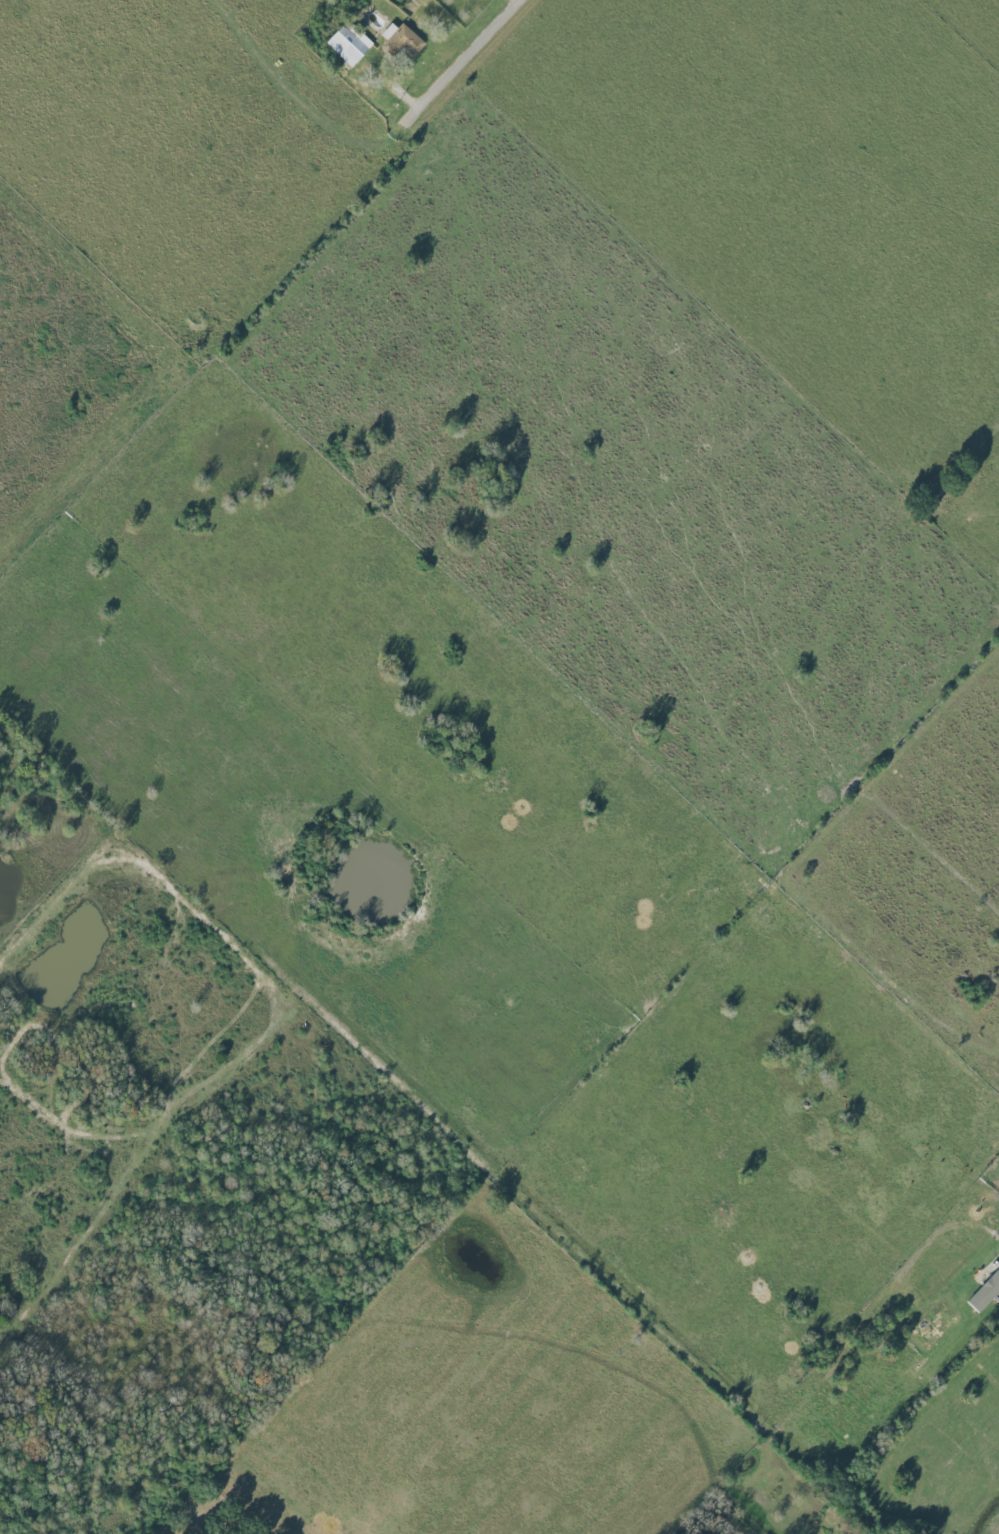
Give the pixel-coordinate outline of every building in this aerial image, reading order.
[(381,35),(387,40),(381,46),(394,57),(402,47),(413,57),(424,45),(395,19),(381,35)] [(352,66),(374,44),(348,20),(327,42),(352,66)] [(998,1268),(967,1302),(979,1313),(998,1292),(998,1268)]
